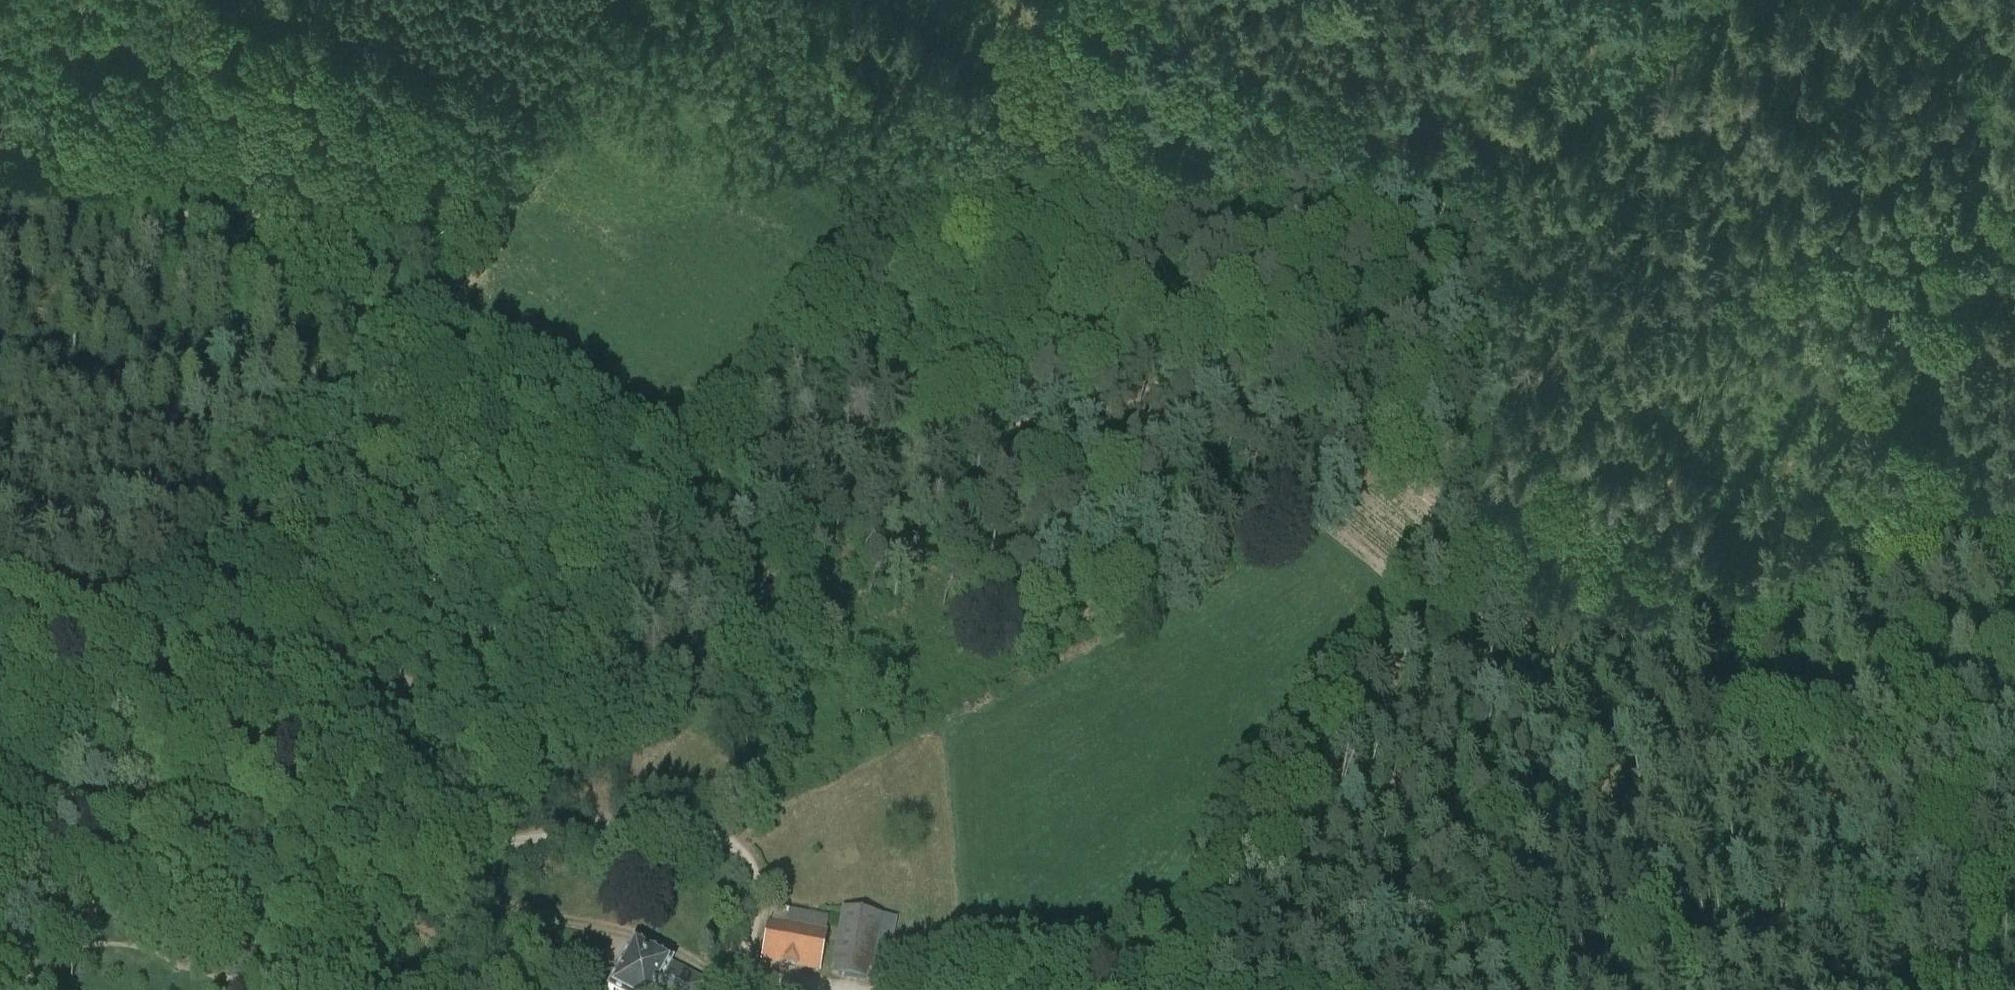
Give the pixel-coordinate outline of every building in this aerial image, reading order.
[(881,916),(841,909),(831,975),(869,982),(881,916)] [(820,971),(826,934),(768,924),(761,961),(820,971)] [(704,980),(671,964),(671,963),(634,943),(609,989),(698,989),(704,980)]
